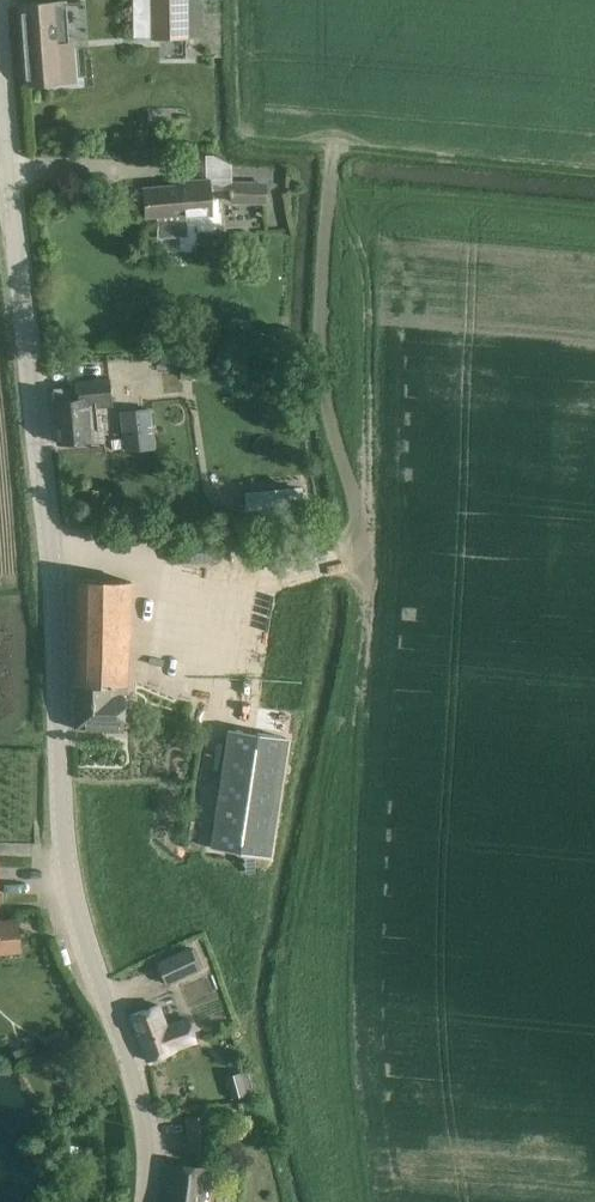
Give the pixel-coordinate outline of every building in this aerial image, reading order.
[(130,36),(146,37),(146,0),(131,0),(130,36)] [(187,0),(151,0),(152,39),(188,38),(187,0)] [(22,5),(28,85),(59,83),(57,45),(68,45),(65,2),(22,5)] [(231,179),(231,165),(219,157),(205,153),(206,180),(174,182),(174,185),(143,188),(145,217),(175,215),(176,219),(212,216),(210,188),(230,185),(230,204),(266,205),(266,180),(231,179)] [(184,366),(179,366),(180,379),(200,377),(199,364),(184,366)] [(109,379),(98,380),(74,382),(74,386),(53,388),(54,401),(58,443),(89,440),(86,407),(112,405),(109,379)] [(155,447),(151,411),(121,414),(125,450),(155,447)] [(247,511),(261,510),(262,525),(275,524),(304,521),(302,485),(272,488),(272,490),(244,493),(247,511)] [(172,541),(173,560),(220,558),(220,539),(172,541)] [(131,580),(76,579),(75,728),(123,729),(131,580)] [(270,856),(287,739),(229,730),(211,847),(270,856)] [(0,921),(0,952),(20,951),(18,919),(0,921)] [(198,972),(190,950),(160,962),(168,984),(198,972)] [(130,1015),(147,1061),(174,1050),(173,1047),(193,1040),(186,1020),(166,1028),(158,1005),(130,1015)] [(29,1042),(36,1056),(61,1044),(55,1034),(43,1040),(41,1036),(29,1042)] [(16,1039),(8,1043),(16,1059),(25,1055),(16,1039)] [(246,1069),(221,1076),(227,1100),(252,1093),(246,1069)] [(184,1115),(188,1150),(214,1148),(211,1112),(184,1115)] [(163,1201),(204,1201),(208,1168),(168,1163),(163,1201)]
